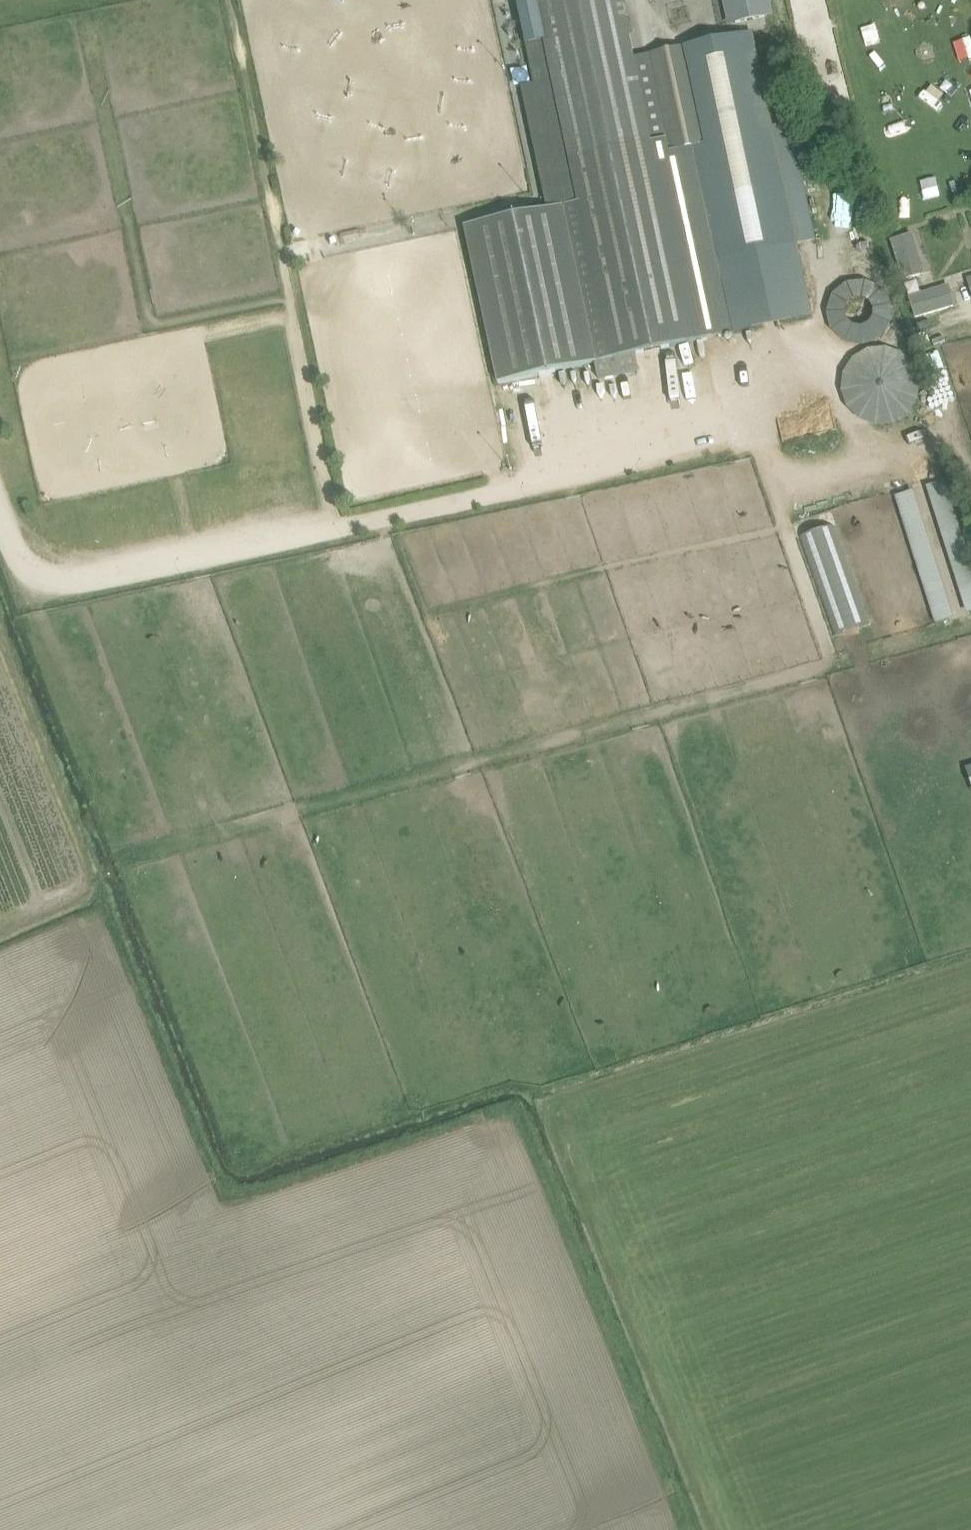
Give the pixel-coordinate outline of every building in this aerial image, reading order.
[(465,226),(498,383),(611,359),(734,332),(795,319),(783,261),(722,274),(720,263),(800,246),(754,32),(702,44),(685,47),(650,55),(650,56),(633,59),(621,0),(518,0),(535,84),(522,86),(548,209),(465,226)] [(736,23),(766,17),(762,0),(731,0),(736,23)] [(503,44),(521,41),(519,29),(502,32),(503,44)] [(911,235),(893,241),(905,280),(923,274),(911,235)] [(869,337),(881,341),(898,297),(845,276),(823,331),(865,347),(869,337)] [(948,287),(910,298),(916,318),(954,306),(948,287)] [(846,387),(850,400),(857,411),(868,418),(881,421),(894,420),(906,414),(915,404),(920,392),(921,379),(918,366),(910,356),(899,349),(886,345),(873,347),(861,353),(852,362),(847,374),(846,387)] [(896,494),(933,623),(970,612),(970,566),(946,479),(918,487),(896,494)]
